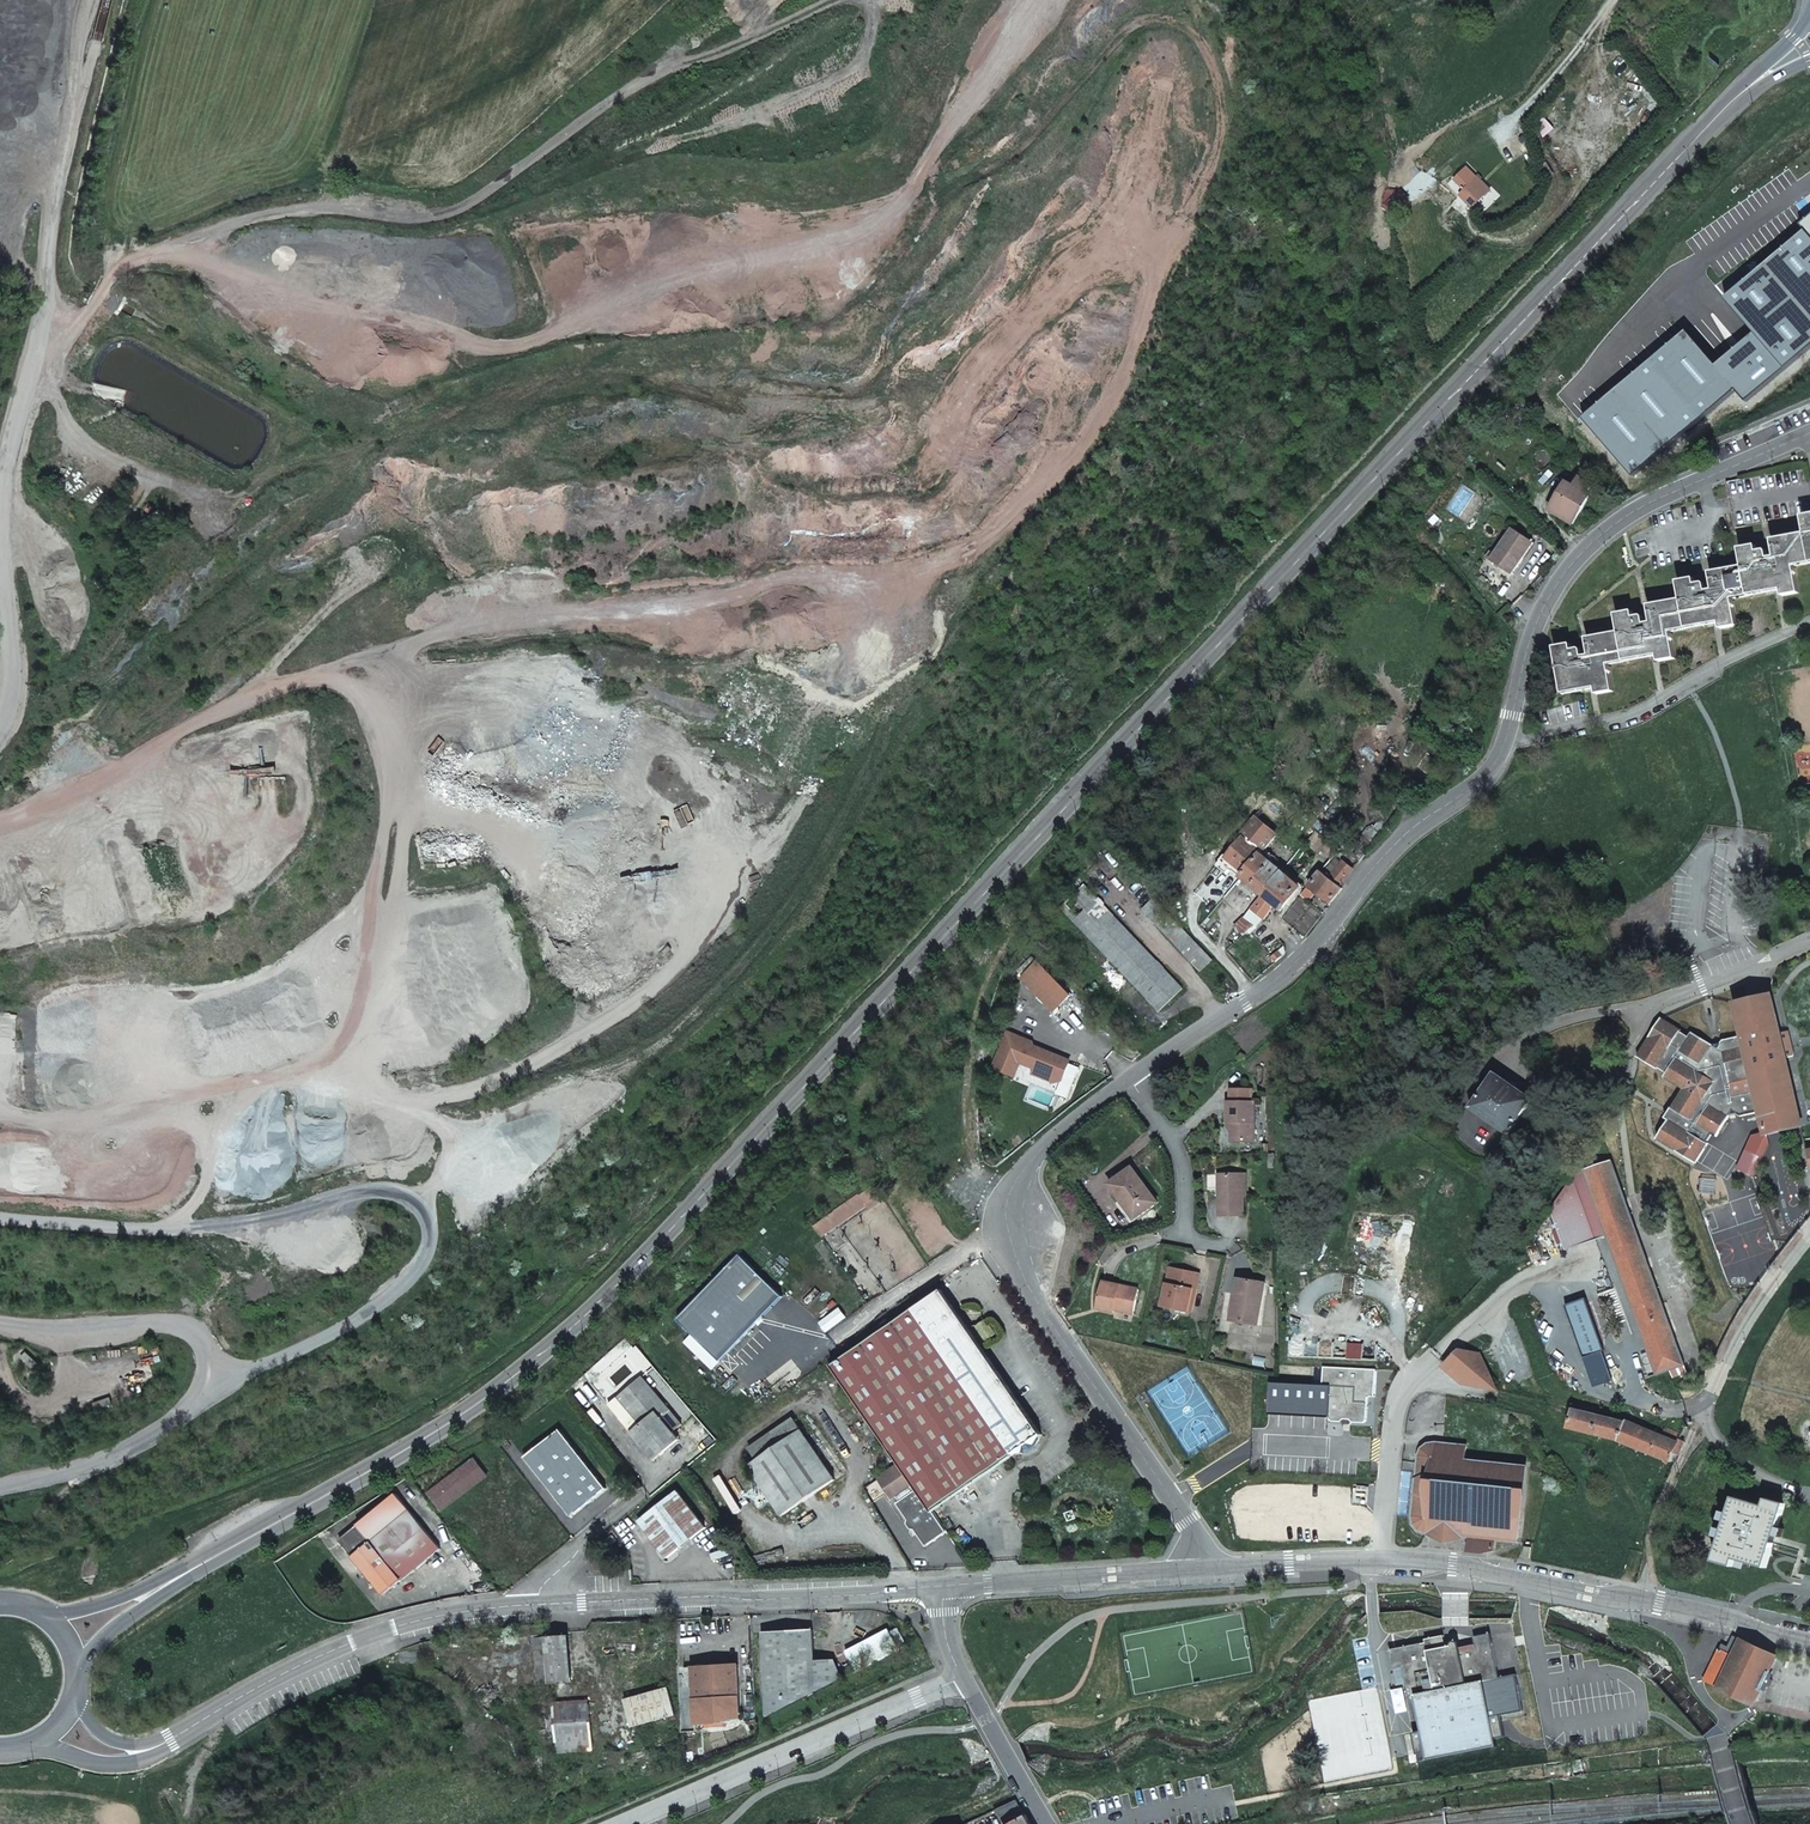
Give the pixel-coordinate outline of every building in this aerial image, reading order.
[(1799,224),(1804,230),(1723,299),(1752,333),(1714,365),(1685,331),(1583,419),(1632,477),(1733,390),(1743,401),(1809,344),(1809,215),(1799,224)] [(1760,475),(1727,482),(1736,527),(1800,516),(1803,533),(1770,539),(1774,556),(1767,557),(1766,552),(1763,550),(1757,551),(1755,545),(1738,548),(1742,566),(1709,572),(1712,589),(1706,590),(1704,585),(1701,582),(1695,584),(1693,578),(1677,581),(1680,599),(1647,605),(1650,622),(1644,623),(1642,618),(1640,615),(1633,616),(1632,611),(1615,614),(1618,631),(1585,638),(1588,655),(1582,656),(1580,650),(1578,648),(1571,649),(1570,644),(1553,647),(1556,660),(1562,693),(1595,687),(1596,694),(1613,691),(1608,664),(1656,655),(1657,661),(1674,658),(1669,631),(1718,622),(1719,628),(1736,625),(1731,598),(1780,589),(1781,595),(1798,592),(1793,566),(1809,563),(1809,501),(1803,467),(1760,475)] [(1578,477),(1573,487),(1565,482),(1548,509),(1571,523),(1587,496),(1584,494),(1590,484),(1578,477)] [(1510,574),(1532,541),(1511,528),(1489,560),(1510,574)] [(1257,814),(1254,818),(1267,829),(1270,825),(1257,814)] [(1254,818),(1241,833),(1219,860),(1240,877),(1259,854),(1262,851),(1276,837),(1267,829),(1254,818)] [(1307,841),(1316,830),(1302,819),(1293,827),(1307,841)] [(1332,858),(1340,848),(1323,834),(1322,835),(1316,830),(1307,841),(1306,842),(1312,847),(1315,844),(1330,856),(1331,857),(1332,858)] [(1359,860),(1365,854),(1358,850),(1353,855),(1359,860)] [(1283,869),(1262,851),(1259,854),(1281,872),(1283,869)] [(1281,872),(1259,854),(1240,877),(1262,895),(1281,872)] [(1342,862),(1329,877),(1320,870),(1307,886),(1321,897),(1327,902),(1330,904),(1342,888),(1340,886),(1352,870),(1342,862)] [(1283,869),(1281,872),(1299,887),(1301,884),(1283,869)] [(1273,905),(1280,910),(1299,887),(1281,872),(1262,895),(1273,905)] [(1181,988),(1082,884),(1060,906),(1159,1010),(1181,988)] [(1307,900),(1312,893),(1306,888),(1300,895),(1307,900)] [(1273,905),(1262,895),(1258,899),(1270,909),(1273,905)] [(1212,959),(1153,897),(1142,908),(1200,970),(1212,959)] [(1251,908),(1262,916),(1264,918),(1270,909),(1258,899),(1251,908)] [(1262,916),(1251,908),(1247,914),(1244,917),(1254,924),(1256,926),(1262,916)] [(1243,934),(1249,929),(1254,924),(1244,917),(1235,927),(1243,934)] [(1271,956),(1275,960),(1281,956),(1277,951),(1271,956)] [(1039,961),(1023,977),(1055,1010),(1071,994),(1039,961)] [(1711,1133),(1715,1135),(1725,1120),(1727,1116),(1736,1113),(1739,1116),(1760,1110),(1765,1132),(1766,1134),(1767,1134),(1801,1126),(1785,1057),(1779,1033),(1769,995),(1737,1003),(1734,1003),(1741,1035),(1722,1040),(1720,1042),(1711,1045),(1691,1032),(1688,1036),(1679,1031),(1680,1030),(1661,1018),(1637,1056),(1656,1068),(1657,1067),(1666,1073),(1663,1077),(1683,1089),(1671,1109),(1675,1112),(1670,1121),(1669,1120),(1656,1139),(1695,1163),(1707,1143),(1706,1142),(1711,1133)] [(1007,1031),(991,1065),(1013,1074),(1019,1061),(1034,1067),(1061,1078),(1067,1064),(1069,1060),(1033,1045),(1031,1041),(1007,1031)] [(1793,1055),(1787,1031),(1779,1033),(1785,1057),(1793,1055)] [(1077,1068),(1067,1064),(1061,1078),(1071,1083),(1077,1068)] [(1061,1078),(1034,1067),(1031,1072),(1052,1081),(1061,1078)] [(1471,1108),(1508,1133),(1532,1099),(1494,1073),(1471,1108)] [(1231,1140),(1254,1140),(1254,1101),(1251,1101),(1249,1101),(1249,1088),(1231,1088),(1230,1101),(1228,1101),(1227,1121),(1231,1121),(1231,1126),(1231,1140)] [(1670,1121),(1675,1112),(1671,1109),(1665,1118),(1669,1120),(1670,1121)] [(1754,1177),(1769,1144),(1767,1134),(1766,1134),(1765,1132),(1751,1135),(1736,1168),(1754,1177)] [(1683,1364),(1611,1161),(1575,1174),(1571,1180),(1592,1240),(1607,1235),(1657,1374),(1683,1364)] [(1131,1167),(1109,1183),(1122,1202),(1125,1199),(1137,1216),(1157,1201),(1131,1167)] [(1244,1214),(1243,1174),(1219,1174),(1220,1215),(1244,1214)] [(1565,1250),(1592,1240),(1571,1180),(1551,1209),(1565,1250)] [(873,1186),(859,1195),(858,1193),(855,1195),(819,1221),(814,1226),(821,1235),(826,1232),(841,1223),(840,1222),(865,1205),(866,1206),(880,1198),(873,1186)] [(1122,1202),(1119,1204),(1132,1220),(1137,1216),(1125,1199),(1122,1202)] [(740,1254),(682,1314),(677,1320),(721,1361),(783,1296),(755,1269),(740,1254)] [(1195,1290),(1199,1273),(1170,1267),(1162,1305),(1187,1310),(1191,1289),(1195,1290)] [(1264,1283),(1238,1278),(1234,1301),(1236,1301),(1233,1320),(1257,1324),(1264,1283)] [(1133,1312),(1138,1289),(1102,1281),(1096,1308),(1114,1312),(1115,1309),(1133,1312)] [(953,1306),(941,1289),(832,1364),(899,1461),(913,1481),(932,1509),(963,1487),(965,1489),(1013,1454),(1024,1453),(1025,1450),(1027,1450),(1031,1447),(1032,1444),(1036,1445),(1040,1435),(961,1317),(963,1315),(956,1306),(953,1306)] [(1187,1310),(1191,1311),(1195,1290),(1191,1289),(1187,1310)] [(1585,1298),(1565,1305),(1584,1358),(1604,1351),(1585,1298)] [(1234,1301),(1231,1300),(1228,1319),(1233,1320),(1236,1301),(1234,1301)] [(816,1318),(822,1327),(841,1311),(834,1303),(816,1318)] [(1378,1398),(1379,1371),(1327,1368),(1326,1385),(1270,1382),(1269,1413),(1328,1416),(1331,1421),(1340,1421),(1343,1418),(1349,1419),(1351,1421),(1363,1422),(1366,1420),(1367,1398),(1378,1398)] [(671,1432),(681,1424),(642,1377),(607,1405),(619,1419),(629,1410),(641,1424),(630,1433),(654,1460),(678,1440),(671,1432)] [(1683,1441),(1679,1440),(1681,1434),(1665,1427),(1661,1436),(1625,1421),(1615,1418),(1573,1408),(1548,1402),(1546,1410),(1570,1417),(1567,1427),(1617,1440),(1670,1461),(1674,1452),(1678,1453),(1683,1441)] [(641,1424),(629,1410),(619,1419),(630,1433),(641,1424)] [(770,1442),(799,1423),(791,1411),(762,1431),(770,1442)] [(833,1474),(799,1423),(770,1442),(804,1493),(833,1474)] [(570,1515),(606,1487),(560,1427),(524,1455),(570,1515)] [(754,1453),(770,1442),(762,1431),(747,1441),(754,1453)] [(804,1493),(770,1442),(754,1453),(746,1458),(780,1509),(804,1493)] [(1516,1542),(1524,1466),(1464,1460),(1465,1445),(1426,1443),(1420,1448),(1417,1455),(1411,1517),(1411,1524),(1418,1530),(1424,1535),(1516,1542)] [(448,1511),(492,1475),(478,1457),(434,1494),(448,1511)] [(913,1481),(899,1461),(878,1476),(892,1495),(895,1494),(899,1499),(896,1501),(907,1517),(912,1518),(915,1523),(914,1527),(925,1544),(946,1530),(932,1509),(913,1481)] [(665,1558),(704,1529),(677,1492),(637,1521),(665,1558)] [(386,1594),(443,1550),(400,1494),(361,1524),(374,1541),(355,1556),(386,1594)] [(1765,1498),(1763,1506),(1733,1497),(1715,1560),(1733,1565),(1735,1558),(1765,1566),(1784,1504),(1765,1498)] [(807,1628),(758,1631),(768,1715),(920,1635),(913,1626),(905,1630),(901,1623),(836,1658),(811,1660),(807,1628)] [(1425,1752),(1427,1760),(1497,1746),(1495,1738),(1504,1736),(1499,1714),(1521,1711),(1513,1674),(1497,1677),(1489,1633),(1474,1636),(1475,1646),(1459,1649),(1458,1643),(1457,1642),(1456,1641),(1455,1640),(1453,1640),(1452,1640),(1450,1641),(1450,1642),(1449,1643),(1448,1645),(1448,1646),(1443,1647),(1441,1635),(1423,1639),(1424,1642),(1388,1650),(1395,1685),(1406,1683),(1408,1696),(1414,1695),(1421,1731),(1412,1732),(1416,1754),(1425,1752)] [(1718,1688),(1754,1705),(1764,1684),(1770,1686),(1773,1680),(1767,1677),(1777,1656),(1733,1636),(1727,1649),(1725,1652),(1719,1649),(1704,1681),(1718,1687),(1718,1688)] [(568,1683),(565,1637),(543,1638),(545,1685),(568,1683)] [(545,1685),(543,1638),(530,1638),(532,1685),(545,1685)] [(737,1664),(678,1667),(679,1687),(693,1686),(695,1724),(725,1722),(725,1713),(740,1712),(737,1664)] [(552,1751),(588,1749),(586,1708),(577,1708),(577,1703),(550,1704),(552,1751)] [(725,1713),(725,1722),(731,1722),(740,1717),(740,1712),(725,1713)] [(1018,1799),(997,1809),(1005,1823),(1032,1823),(1018,1799)]
